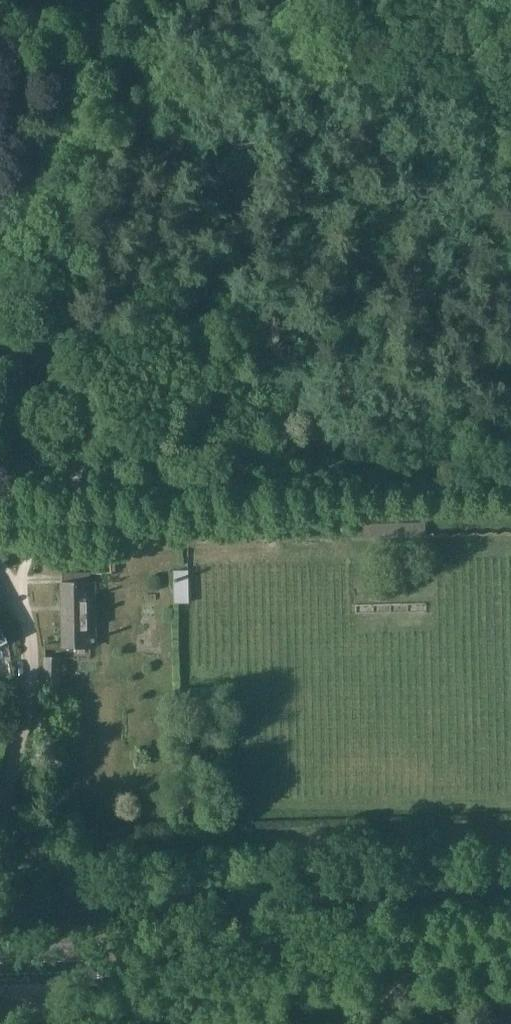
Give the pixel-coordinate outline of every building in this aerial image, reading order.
[(64,583),(63,583),(65,646),(99,646),(97,583),(91,583),(91,572),(64,573),(64,583)] [(191,572),(175,572),(176,605),(180,605),(180,608),(190,608),(190,605),(191,605),(191,572)] [(64,657),(46,657),(46,689),(64,689),(64,657)]
